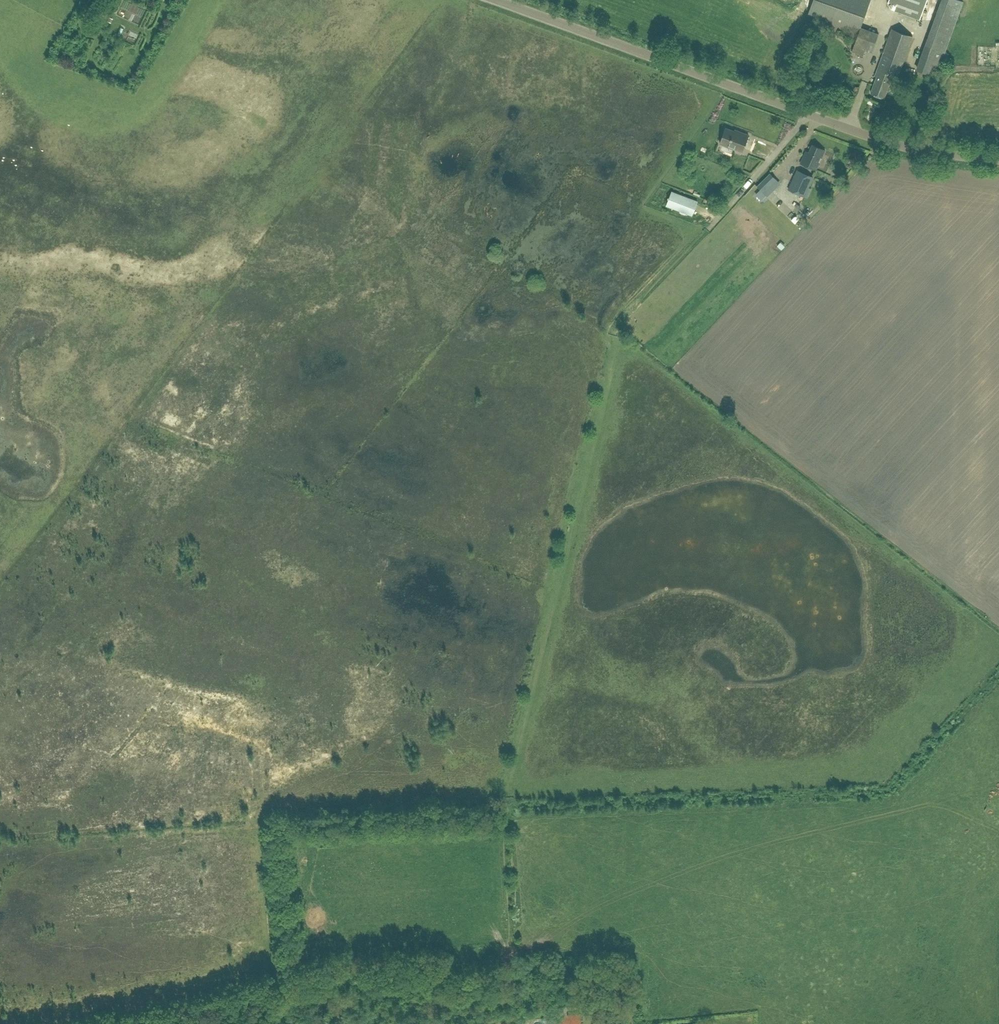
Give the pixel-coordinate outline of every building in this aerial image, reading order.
[(88,3),(99,9),(104,0),(90,0),(88,3)] [(133,3),(126,0),(125,0),(122,6),(130,10),(133,3)] [(870,0),(813,0),(808,15),(858,33),(852,50),(863,55),(865,49),(872,51),(879,33),(861,27),(870,0)] [(886,7),(919,19),(926,0),(889,0),(886,7)] [(936,76),(963,1),(960,0),(943,0),(917,69),(936,76)] [(913,37),(891,29),(875,76),(877,76),(874,85),(871,93),(884,97),(887,89),(890,81),(893,82),(895,76),(898,77),(913,37)] [(140,40),(140,32),(126,32),(126,40),(140,40)] [(738,131),(738,132),(726,127),(720,143),(742,151),(749,135),(738,131)] [(806,150),(802,159),(800,163),(816,170),(825,150),(812,144),(809,152),(806,150)] [(797,169),(794,176),(788,189),(789,190),(787,195),(801,201),(803,196),(804,197),(805,197),(807,198),(811,189),(810,189),(813,184),(811,183),(814,177),(797,169)] [(757,186),(762,192),(767,197),(772,192),(768,187),(776,179),(770,173),(757,186)] [(671,191),(666,204),(693,215),(698,202),(671,191)] [(580,1014),(554,1016),(555,1023),(580,1023),(580,1014)]
